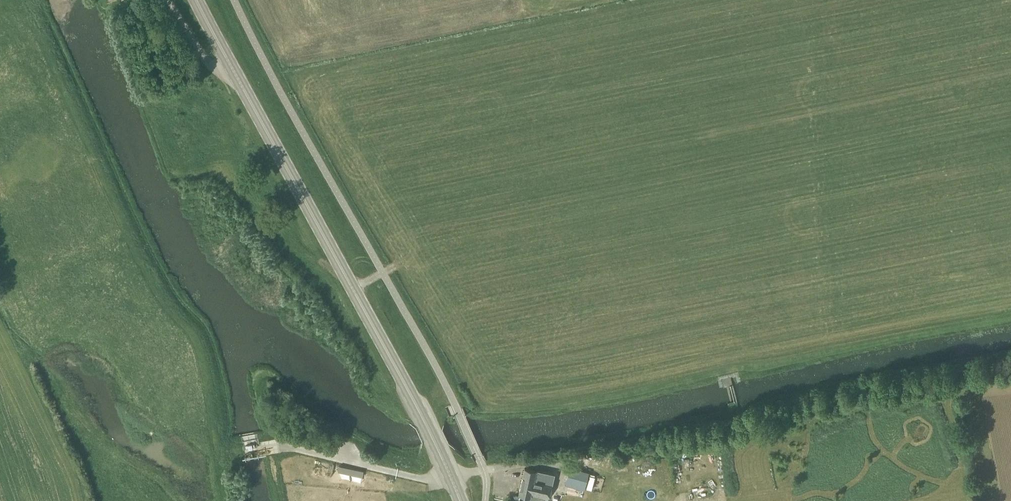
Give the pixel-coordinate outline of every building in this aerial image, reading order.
[(243,450),(257,447),(256,439),(241,442),(243,450)] [(363,471),(339,466),(337,472),(362,477),(363,471)] [(548,500),(552,480),(534,476),(535,471),(524,469),(519,495),(526,496),(548,500)] [(584,489),(588,474),(569,470),(565,484),(584,489)]
